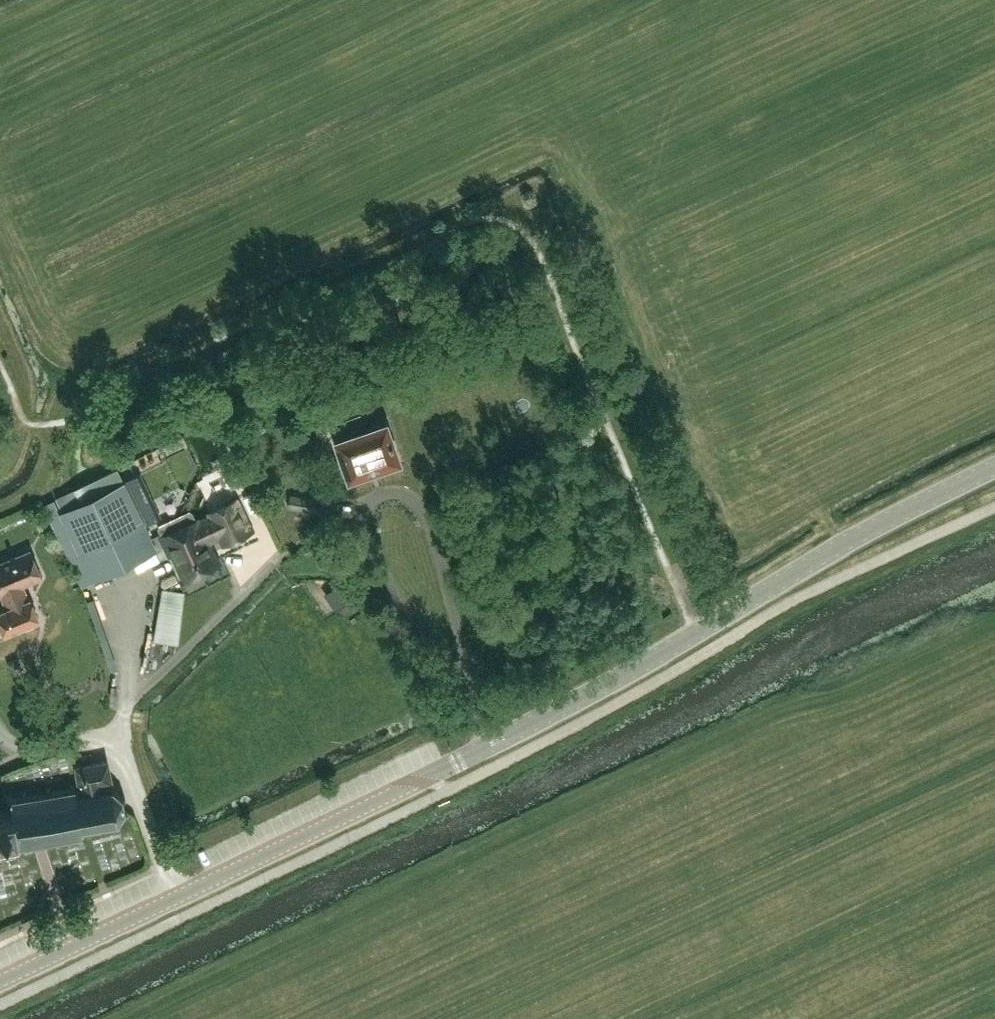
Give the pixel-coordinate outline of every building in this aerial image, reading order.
[(347,475),(397,457),(385,421),(364,428),(361,418),(348,423),(346,417),(331,422),(336,438),(335,438),(347,475)] [(77,548),(92,580),(156,549),(123,480),(117,466),(54,496),(60,509),(59,510),(77,548)] [(321,512),(324,499),(290,493),(287,506),(321,512)] [(210,514),(197,521),(192,510),(189,508),(157,523),(156,526),(167,547),(170,546),(186,579),(219,563),(209,540),(220,535),(224,543),(251,530),(236,498),(209,511),(210,514)] [(22,584),(41,576),(30,549),(0,562),(0,593),(22,584)] [(0,593),(0,594),(5,607),(0,609),(0,625),(4,634),(24,625),(25,628),(33,624),(32,621),(38,619),(29,597),(28,598),(22,584),(0,593)] [(102,600),(122,598),(120,587),(101,589),(102,600)] [(112,788),(113,785),(112,784),(107,759),(74,765),(78,787),(77,788),(77,789),(74,789),(73,783),(70,784),(70,788),(50,791),(49,788),(46,788),(47,793),(26,796),(25,791),(22,792),(23,797),(12,799),(7,795),(5,797),(10,801),(12,811),(0,813),(0,836),(15,833),(18,845),(15,849),(18,850),(20,846),(31,844),(31,848),(34,848),(34,843),(38,843),(43,842),(44,846),(47,846),(46,841),(55,840),(56,844),(59,844),(58,840),(67,838),(68,842),(71,842),(70,838),(78,836),(79,840),(82,840),(81,832),(83,832),(82,828),(96,825),(97,829),(100,829),(99,825),(114,822),(117,826),(119,824),(117,821),(122,812),(126,813),(126,809),(123,809),(121,799),(125,797),(123,794),(120,796),(112,788)]
